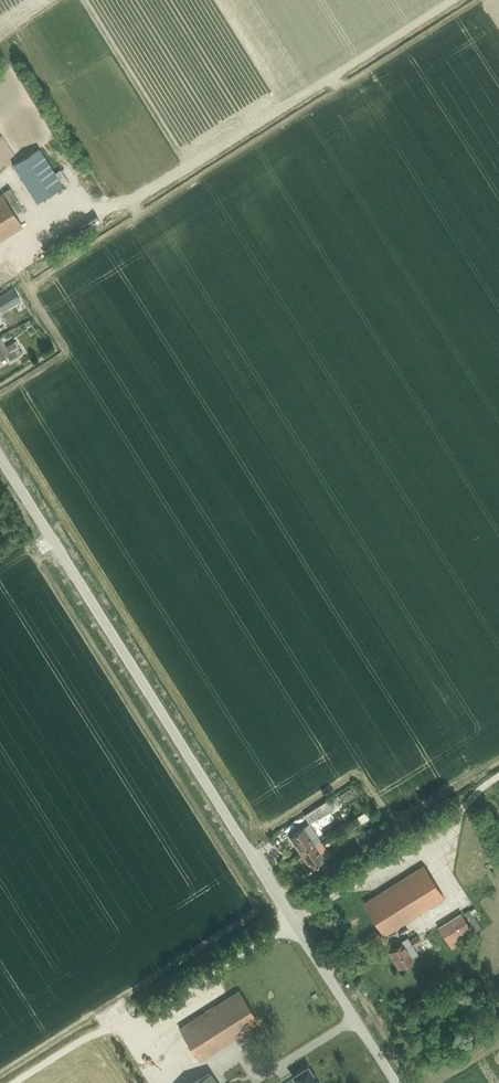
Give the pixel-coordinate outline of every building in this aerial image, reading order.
[(37,203),(63,186),(40,149),(13,166),(37,203)] [(22,227),(2,194),(0,196),(0,241),(22,227)] [(21,300),(14,288),(0,297),(0,304),(4,310),(21,300)] [(6,346),(0,337),(0,359),(4,356),(3,356),(6,355),(10,361),(22,354),(15,341),(6,346)] [(336,809),(336,808),(340,805),(336,800),(316,812),(319,818),(336,809)] [(355,819),(359,825),(368,819),(364,813),(355,819)] [(321,840),(310,824),(303,829),(290,837),(301,853),(321,840)] [(374,826),(355,839),(360,846),(379,834),(374,826)] [(311,869),(324,861),(331,857),(321,840),(301,853),(311,869)] [(454,869),(458,844),(450,843),(447,868),(454,869)] [(385,935),(444,898),(423,866),(364,903),(385,935)] [(450,947),(473,933),(461,913),(438,927),(450,947)] [(403,944),(389,953),(399,970),(414,961),(412,959),(419,955),(414,947),(428,939),(424,933),(411,941),(408,937),(402,942),(403,944)] [(200,1061),(259,1024),(239,991),(180,1028),(200,1061)] [(131,1054),(139,1065),(144,1061),(135,1051),(131,1054)] [(316,1081),(317,1081),(314,1075),(313,1076),(307,1067),(292,1076),(296,1082),(295,1082),(318,1082),(316,1081)] [(188,1082),(215,1082),(207,1071),(188,1082)]
